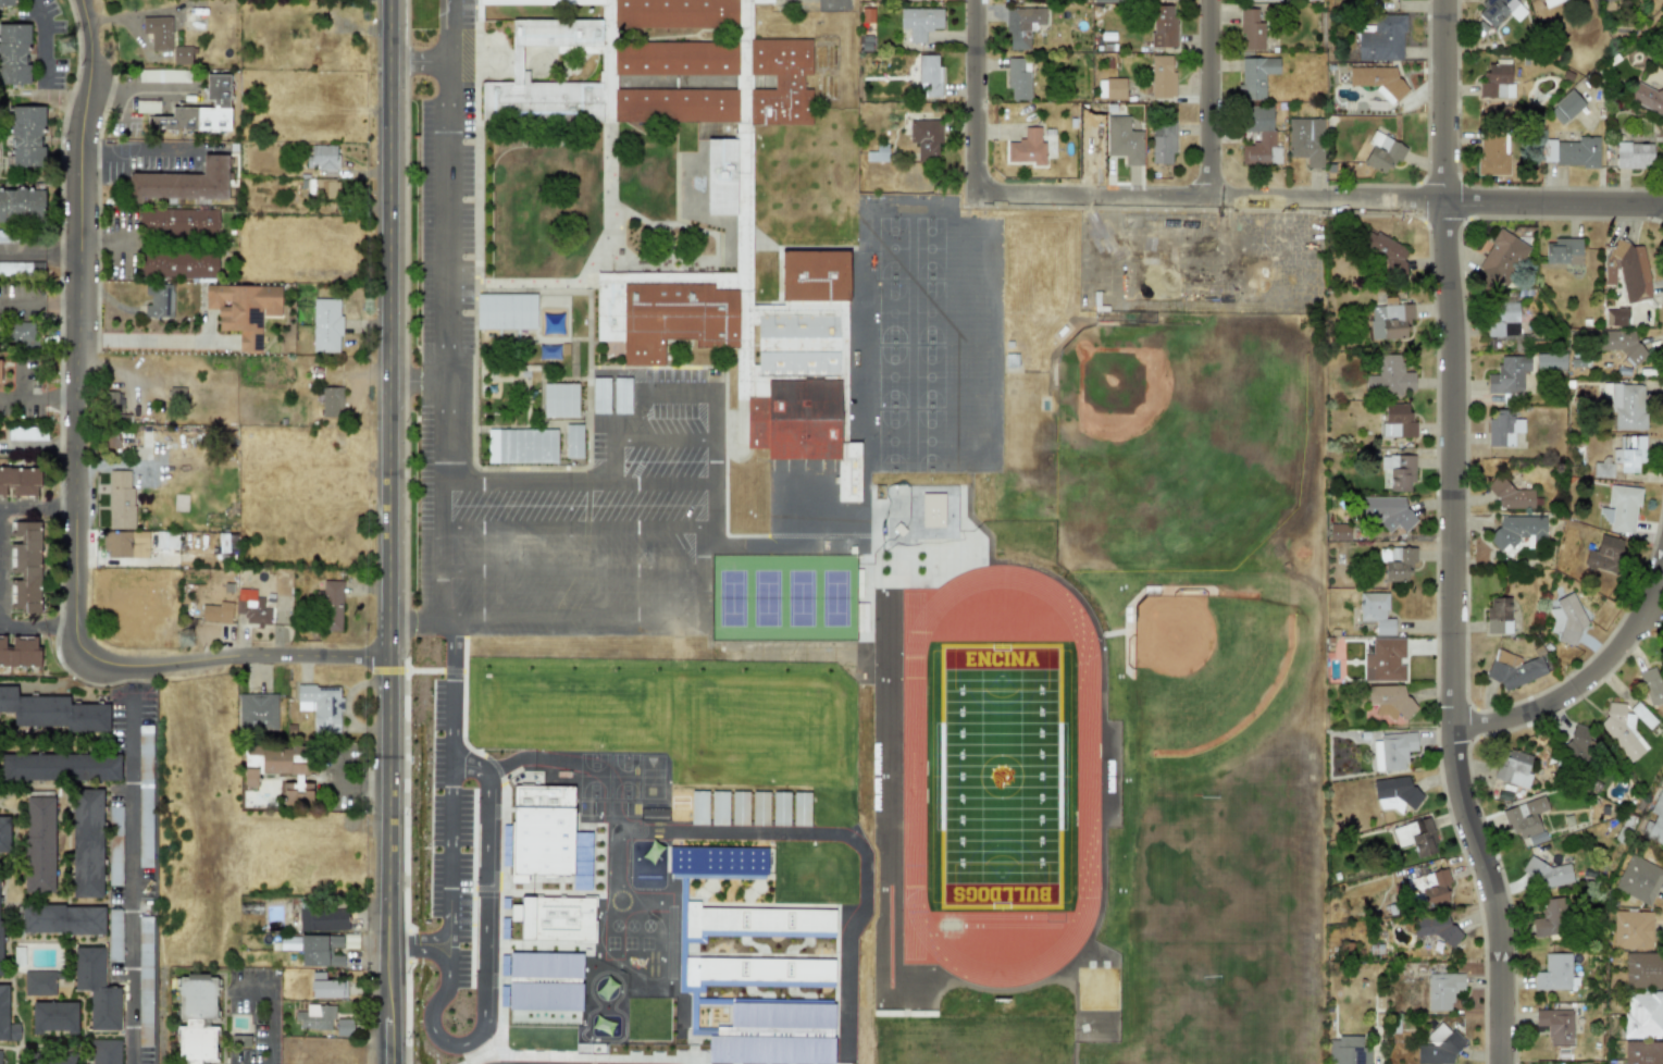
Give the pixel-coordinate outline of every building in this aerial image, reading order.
[(823,242),(751,303),(794,38),(766,41),(761,0),(489,0),(521,25),(485,102),(722,140),(711,149),(726,265),(593,283),(600,341),(736,363),(747,450),(853,467),(823,242)] [(1481,3),(1484,0),(1516,0),(1518,2),(1509,12),(1509,11),(1493,27),(1478,12),(1485,7),(1481,3)] [(1152,47),(1175,48),(1175,6),(1153,5),(1152,47)] [(1008,51),(1030,50),(1029,27),(1045,27),(1045,7),(1006,8),(1008,51)] [(942,9),(900,8),(900,28),(908,28),(908,43),(924,43),(925,29),(942,30),(942,9)] [(1243,46),(1254,46),(1256,8),(1241,8),(1240,35),(1244,35),(1243,46)] [(1405,14),(1405,32),(1402,32),(1402,60),(1358,60),(1357,33),(1360,33),(1360,25),(1373,25),(1373,14),(1405,14)] [(172,51),(171,17),(141,18),(142,34),(150,34),(150,51),(172,51)] [(29,24),(0,24),(0,85),(29,85),(29,24)] [(191,64),(190,47),(172,47),(173,64),(191,64)] [(940,55),(918,55),(919,97),(940,97),(940,55)] [(1151,97),(1174,98),(1174,56),(1151,55),(1151,97)] [(1279,74),(1279,58),(1240,58),(1240,100),(1264,100),(1264,74),(1279,74)] [(1006,89),(1011,90),(1010,100),(1030,100),(1031,63),(1007,63),(1006,89)] [(1488,63),(1511,63),(1511,83),(1514,83),(1514,96),(1492,96),(1492,98),(1488,98),(1488,97),(1479,97),(1479,82),(1484,82),(1484,71),(1487,71),(1488,71),(1488,63)] [(1350,66),(1395,66),(1398,75),(1397,76),(1399,77),(1401,78),(1408,89),(1397,101),(1394,99),(1390,104),(1375,88),(1378,85),(1349,85),(1350,66)] [(138,82),(189,82),(189,70),(138,69),(138,82)] [(229,131),(229,74),(206,74),(206,101),(212,101),(212,107),(171,107),(171,117),(151,117),(151,131),(229,131)] [(1125,99),(1125,78),(1105,78),(1105,99),(1125,99)] [(1656,90),(1662,88),(1662,111),(1661,114),(1629,98),(1638,82),(1656,90)] [(1548,112),(1555,106),(1553,104),(1571,89),(1585,104),(1567,120),(1566,120),(1560,125),(1548,112)] [(159,101),(135,100),(135,113),(159,113),(159,101)] [(12,106),(44,106),(44,125),(42,125),(42,135),(39,135),(39,146),(44,146),(44,165),(12,165),(12,135),(10,135),(10,124),(12,124),(12,106)] [(1241,165),(1281,164),(1281,147),(1274,147),(1273,107),(1243,108),(1244,132),(1258,132),(1258,144),(1241,144),(1241,165)] [(1142,166),(1143,130),(1129,130),(1129,117),(1107,117),(1106,156),(1124,156),(1124,166),(1142,166)] [(1288,157),(1306,157),(1306,169),(1322,169),(1323,119),(1288,118),(1288,157)] [(909,143),(917,143),(917,158),(940,158),(939,119),(909,120),(909,143)] [(1151,164),(1174,164),(1174,125),(1151,125),(1151,164)] [(1040,127),(1024,127),(1024,141),(1007,141),(1007,163),(1034,162),(1034,166),(1045,166),(1044,141),(1040,141),(1040,127)] [(1362,162),(1385,175),(1393,159),(1399,162),(1407,149),(1374,130),(1367,143),(1372,146),(1362,162)] [(1476,176),(1507,176),(1508,132),(1480,132),(1480,159),(1476,159),(1476,176)] [(1542,139),(1554,139),(1554,141),(1577,141),(1577,136),(1599,136),(1598,169),(1581,169),(1581,165),(1553,165),(1553,162),(1542,162),(1542,139)] [(1616,141),(1631,141),(1631,143),(1653,143),(1652,163),(1645,163),(1645,169),(1616,168),(1616,141)] [(310,146),(311,156),(306,156),(306,167),(316,167),(316,171),(337,170),(337,145),(310,146)] [(128,173),(128,198),(226,199),(227,178),(230,178),(230,155),(203,155),(202,174),(128,173)] [(44,222),(44,189),(0,189),(0,222),(44,222)] [(138,234),(219,236),(220,211),(139,209),(138,234)] [(1527,244),(1499,230),(1476,274),(1504,289),(1527,244)] [(1399,237),(1369,244),(1372,256),(1383,254),(1389,278),(1408,274),(1399,237)] [(1544,264),(1581,265),(1581,239),(1554,239),(1554,244),(1544,244),(1544,264)] [(1652,298),(1641,242),(1604,249),(1610,283),(1622,281),(1626,303),(1652,298)] [(139,278),(217,279),(217,252),(139,252),(139,278)] [(29,263),(0,263),(0,274),(29,274),(29,263)] [(144,318),(173,317),(172,285),(145,285),(145,295),(150,295),(150,305),(144,305),(144,318)] [(262,318),(281,318),(281,285),(199,285),(199,309),(218,309),(217,331),(239,331),(239,353),(261,353),(262,318)] [(476,330),(536,329),(536,294),(476,294),(476,330)] [(312,352),(340,353),(341,299),(313,299),(312,352)] [(1518,336),(1517,302),(1487,303),(1487,337),(1518,336)] [(1370,306),(1371,339),(1410,339),(1410,305),(1370,306)] [(7,341),(33,342),(34,324),(8,323),(7,341)] [(1377,354),(1377,375),(1369,375),(1369,393),(1402,394),(1402,391),(1414,391),(1414,373),(1403,372),(1403,355),(1377,354)] [(1565,369),(1565,354),(1535,355),(1535,370),(1565,369)] [(609,378),(592,378),(592,414),(609,414),(609,378)] [(579,383),(543,382),(542,417),(578,418),(579,383)] [(1613,431),(1645,430),(1644,384),(1602,384),(1602,398),(1612,398),(1613,431)] [(322,418),(342,417),(342,387),(321,388),(322,418)] [(613,414),(629,414),(629,394),(613,394),(613,414)] [(1383,405),(1382,437),(1414,438),(1415,414),(1406,414),(1406,405),(1383,405)] [(581,458),(582,425),(566,424),(565,458),(581,458)] [(46,441),(46,428),(8,427),(8,440),(46,441)] [(487,463),(556,464),(557,430),(487,429),(487,463)] [(1593,477),(1613,478),(1613,472),(1638,473),(1639,464),(1644,464),(1645,436),(1635,436),(1634,449),(1628,449),(1629,438),(1609,437),(1609,457),(1602,456),(1602,463),(1593,463),(1593,477)] [(1413,491),(1414,456),(1382,455),(1381,491),(1413,491)] [(5,498),(5,486),(11,486),(11,498),(39,498),(38,468),(0,469),(0,498),(5,498)] [(109,529),(133,529),(132,471),(108,471),(109,529)] [(1610,531),(1635,534),(1639,488),(1609,485),(1607,507),(1612,507),(1610,531)] [(1362,498),(1363,528),(1415,526),(1414,510),(1404,510),(1404,497),(1362,498)] [(41,612),(40,521),(10,522),(10,541),(10,573),(23,573),(23,580),(9,580),(10,612),(41,612)] [(104,558),(147,559),(148,541),(138,541),(138,532),(105,532),(104,558)] [(1585,547),(1585,573),(1620,574),(1621,541),(1597,540),(1597,547),(1585,547)] [(1384,581),(1409,581),(1409,564),(1416,564),(1416,548),(1379,548),(1379,561),(1384,561),(1384,581)] [(342,581),(323,581),(323,592),(318,592),(317,631),(341,631),(342,581)] [(270,626),(270,606),(265,606),(265,597),(255,597),(255,590),(243,590),(243,599),(235,599),(235,615),(244,615),(244,624),(259,624),(259,626),(270,626)] [(1387,593),(1359,594),(1359,621),(1375,621),(1376,636),(1394,635),(1394,618),(1387,619),(1387,593)] [(1575,645),(1587,600),(1566,594),(1564,601),(1558,599),(1555,609),(1554,609),(1548,630),(1559,634),(1557,641),(1575,645)] [(1510,598),(1487,598),(1487,635),(1511,634),(1510,598)] [(200,622),(231,623),(232,603),(219,602),(219,606),(201,605),(200,622)] [(38,665),(38,638),(12,638),(11,649),(5,649),(5,636),(0,636),(0,665),(38,665)] [(1405,661),(1405,638),(1372,639),(1372,654),(1363,655),(1364,683),(1404,682),(1404,661),(1405,661)] [(1501,692),(1547,673),(1540,656),(1521,663),(1517,655),(1508,658),(1505,649),(1487,656),(1501,692)] [(1643,690),(1648,688),(1654,706),(1662,703),(1662,678),(1660,679),(1656,666),(1637,673),(1643,690)] [(1368,685),(1368,705),(1375,706),(1375,715),(1387,716),(1387,720),(1410,720),(1411,698),(1403,698),(1404,686),(1368,685)] [(0,687),(0,713),(13,712),(13,727),(65,726),(65,732),(109,732),(108,704),(69,705),(69,697),(17,697),(17,686),(0,687)] [(296,686),(297,711),(313,711),(314,734),(339,734),(339,686),(296,686)] [(277,729),(276,693),(238,695),(239,731),(277,729)] [(1598,724),(1630,762),(1651,745),(1615,700),(1603,710),(1608,716),(1598,724)] [(1638,720),(1646,712),(1636,702),(1629,709),(1638,720)] [(1571,725),(1561,754),(1587,762),(1596,733),(1571,725)] [(1374,772),(1406,770),(1405,751),(1416,751),(1416,733),(1380,734),(1380,741),(1373,741),(1374,772)] [(1532,756),(1503,748),(1495,780),(1527,789),(1531,774),(1527,773),(1532,756)] [(243,750),(244,788),(258,788),(258,774),(295,774),(295,783),(283,783),(283,803),(312,802),(312,782),(302,782),(302,774),(312,774),(311,749),(243,750)] [(120,779),(120,754),(0,755),(0,763),(0,781),(120,779)] [(1373,781),(1378,812),(1402,809),(1422,806),(1419,786),(1409,788),(1408,776),(1373,781)] [(574,787),(513,786),(511,883),(525,883),(525,875),(572,876),(572,890),(589,891),(590,832),(573,832),(574,787)] [(102,789),(71,789),(73,898),(103,898),(102,789)] [(1661,845),(1662,845),(1662,789),(1643,836),(1661,845)] [(707,792),(689,792),(689,791),(673,791),(673,823),(707,824),(707,792)] [(710,825),(727,825),(727,792),(711,792),(710,825)] [(730,825),(747,825),(748,792),(731,792),(730,825)] [(751,825),(768,826),(769,793),(752,792),(751,825)] [(55,793),(25,793),(25,892),(54,893),(55,793)] [(788,826),(789,793),(773,793),(772,825),(788,826)] [(809,826),(810,793),(793,793),(792,826),(809,826)] [(813,826),(830,826),(830,793),(813,793),(813,826)] [(1540,833),(1536,813),(1548,810),(1544,798),(1501,809),(1505,826),(1514,823),(1518,838),(1540,833)] [(108,885),(121,886),(122,806),(109,806),(108,885)] [(9,852),(9,816),(0,817),(0,852),(9,852)] [(1391,828),(1396,848),(1412,843),(1416,858),(1439,852),(1430,817),(1391,828)] [(766,880),(766,848),(669,846),(668,878),(766,880)] [(1613,889),(1649,906),(1662,877),(1662,871),(1629,854),(1613,889)] [(1572,883),(1568,860),(1527,867),(1531,890),(1572,883)] [(1451,901),(1445,870),(1407,878),(1412,904),(1421,902),(1422,907),(1451,901)] [(520,940),(594,941),(595,898),(520,897),(520,940)] [(1532,939),(1566,937),(1564,898),(1541,899),(1542,918),(1532,919),(1532,939)] [(697,980),(833,981),(834,959),(693,958),(693,937),(834,938),(835,910),(699,909),(699,902),(685,902),(685,908),(668,908),(667,1007),(634,1006),(634,1000),(613,1000),(613,1043),(632,1043),(632,1057),(697,1058),(697,980)] [(21,933),(104,935),(105,907),(21,905),(21,933)] [(348,930),(347,907),(299,909),(299,932),(348,930)] [(109,962),(122,962),(121,909),(108,909),(109,962)] [(1652,949),(1652,912),(1613,911),(1612,949),(1652,949)] [(138,1047),(152,1047),(152,917),(138,917),(138,1047)] [(1458,938),(1457,926),(1448,926),(1448,917),(1413,918),(1413,939),(1458,938)] [(300,966),(343,967),(343,956),(331,956),(331,947),(341,947),(342,936),(300,935),(300,966)] [(104,947),(74,947),(74,991),(90,991),(89,1030),(119,1030),(120,987),(104,987),(104,947)] [(508,1010),(580,1011),(581,983),(571,983),(571,979),(580,979),(581,953),(509,952),(508,1010)] [(1534,990),(1578,989),(1578,977),(1571,977),(1570,953),(1544,954),(1544,972),(1534,972),(1534,990)] [(1662,988),(1662,953),(1624,953),(1624,988),(1662,988)] [(55,995),(54,971),(23,971),(23,996),(55,995)] [(346,980),(325,981),(325,972),(310,973),(311,998),(346,998),(346,980)] [(1428,1011),(1452,1011),(1452,991),(1463,990),(1463,973),(1427,974),(1428,1011)] [(209,1062),(217,1062),(215,975),(178,976),(179,1023),(178,1023),(178,1063),(209,1063),(209,1062)] [(618,987),(602,981),(596,995),(613,1001),(618,987)] [(19,1041),(19,1023),(7,1023),(8,984),(0,984),(0,1041),(19,1041)] [(1625,1038),(1662,1037),(1662,993),(1624,993),(1625,1038)] [(76,1001),(31,1003),(32,1032),(66,1031),(66,1035),(77,1034),(76,1001)] [(333,1030),(333,1005),(306,1005),(305,1012),(295,1011),(294,1021),(300,1021),(300,1029),(333,1030)] [(1572,1046),(1572,1009),(1535,1010),(1535,1027),(1548,1027),(1548,1046),(1572,1046)] [(353,1019),(336,1019),(336,1033),(352,1033),(353,1019)] [(1458,1063),(1457,1028),(1428,1029),(1428,1045),(1416,1046),(1417,1063),(1449,1063),(1458,1063)] [(1327,1063),(1370,1063),(1370,1047),(1362,1047),(1362,1037),(1327,1037),(1327,1063)] [(120,1040),(90,1039),(90,1063),(120,1063),(120,1040)] [(1623,1043),(1624,1063),(1662,1063),(1662,1042),(1623,1043)]
